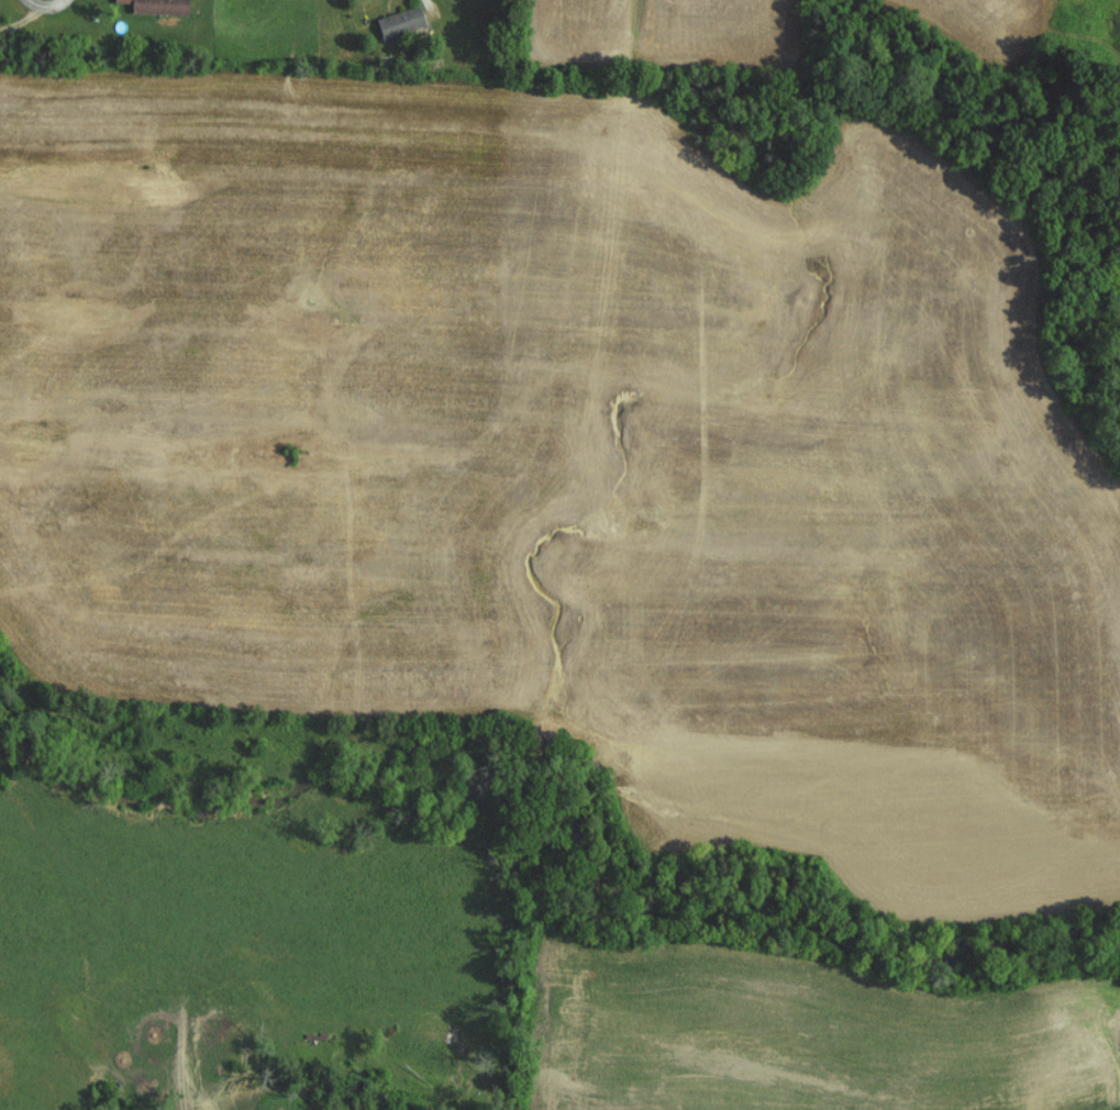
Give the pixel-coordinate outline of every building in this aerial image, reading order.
[(187,0),(111,0),(111,2),(130,2),(129,12),(187,14),(187,0)] [(424,26),(419,5),(375,17),(380,38),(424,26)]
